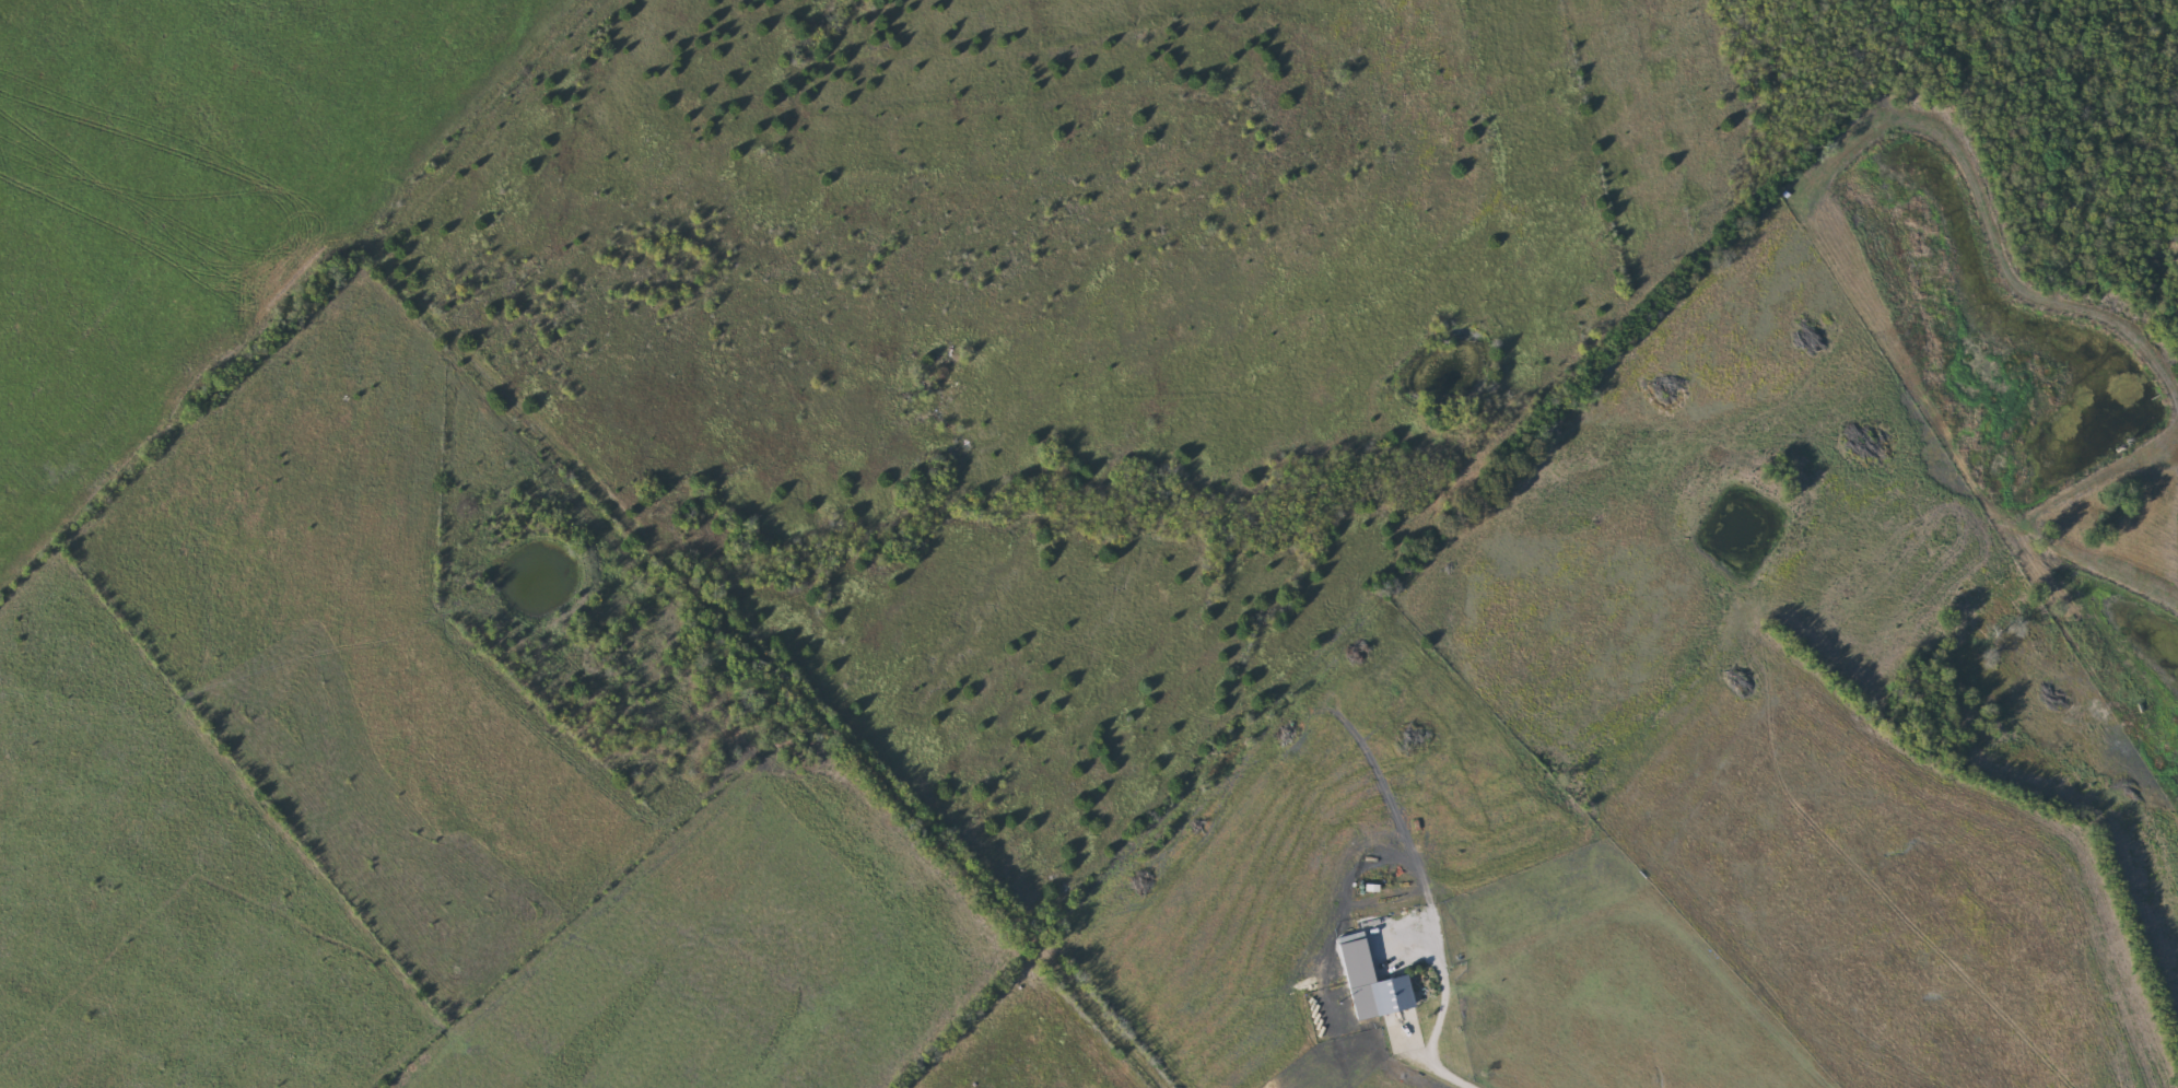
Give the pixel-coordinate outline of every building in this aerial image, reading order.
[(1374,984),(1412,976),(1419,1008),(1381,1017),(1374,984)]
